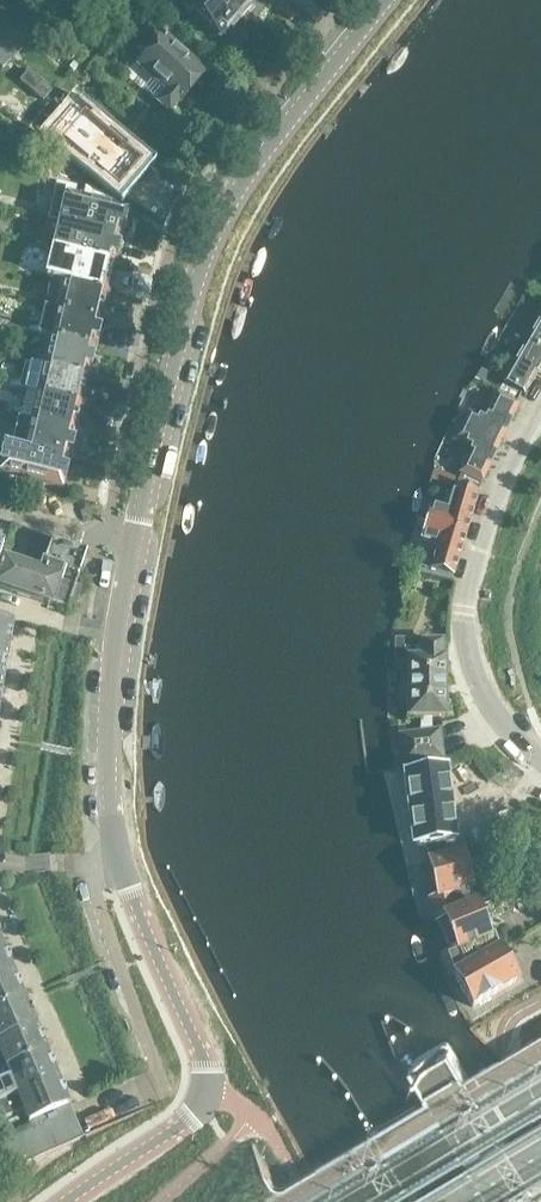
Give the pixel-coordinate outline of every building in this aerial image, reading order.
[(0,0),(0,67),(2,69),(44,26),(17,0),(0,0)] [(241,18),(221,0),(179,0),(178,1),(182,5),(181,6),(219,39),(230,26),(233,28),(241,18)] [(241,18),(251,7),(249,5),(253,0),(221,0),(241,18)] [(163,38),(151,52),(138,67),(167,92),(158,103),(170,113),(179,102),(180,103),(205,74),(163,38)] [(74,105),(50,135),(118,192),(143,162),(74,105)] [(10,127),(1,138),(12,148),(22,136),(10,127)] [(128,210),(109,206),(111,199),(97,195),(95,202),(83,199),(85,188),(62,182),(59,194),(54,193),(48,221),(58,223),(122,239),(128,210)] [(115,266),(122,239),(58,223),(52,252),(59,253),(115,266)] [(109,294),(115,266),(59,253),(52,281),(55,282),(109,294)] [(102,322),(109,294),(55,282),(49,309),(102,322)] [(96,350),(102,322),(49,309),(42,337),(96,350)] [(530,334),(519,351),(501,382),(522,394),(540,361),(540,314),(530,334)] [(89,378),(96,350),(42,337),(35,365),(89,378)] [(83,406),(89,378),(35,365),(30,364),(23,391),(28,392),(83,406)] [(83,406),(28,392),(24,410),(32,412),(30,422),(76,433),(83,406)] [(462,427),(498,445),(516,406),(495,396),(480,427),(465,420),(462,427)] [(76,433),(30,422),(19,420),(13,447),(70,461),(76,433)] [(498,445),(462,427),(459,434),(473,441),(458,473),(480,483),(498,445)] [(63,489),(70,461),(13,447),(0,444),(0,475),(63,489)] [(475,494),(453,488),(446,512),(431,507),(426,524),(463,534),(475,494)] [(451,575),(463,534),(426,524),(421,539),(436,544),(429,568),(451,575)] [(44,559),(50,542),(51,539),(35,534),(33,540),(32,540),(28,553),(44,559)] [(50,542),(44,559),(40,572),(4,560),(0,570),(0,589),(67,611),(86,554),(50,542)] [(8,652),(13,622),(12,622),(0,620),(0,650),(8,652)] [(419,715),(431,715),(444,715),(445,658),(442,658),(443,642),(427,642),(426,657),(410,657),(408,715),(419,715)] [(431,715),(419,715),(419,730),(398,732),(402,765),(441,761),(438,728),(432,729),(431,715)] [(404,775),(407,808),(418,846),(453,842),(444,770),(404,775)] [(442,917),(475,903),(466,907),(462,892),(471,889),(462,853),(427,863),(435,893),(428,895),(436,921),(443,918),(442,917)] [(520,892),(507,898),(518,923),(531,918),(520,892)] [(443,918),(436,921),(437,925),(443,922),(454,949),(448,952),(457,973),(499,949),(486,956),(480,941),(489,938),(475,903),(442,917),(443,918)] [(14,972),(3,946),(0,947),(0,978),(14,972)] [(517,981),(499,949),(457,973),(453,975),(472,1007),(517,981)] [(14,972),(0,978),(0,1008),(25,998),(14,972)] [(25,998),(0,1008),(0,1040),(36,1025),(25,998)] [(36,1025),(0,1040),(0,1058),(2,1057),(7,1068),(47,1052),(36,1025)] [(47,1052),(7,1068),(12,1079),(0,1084),(0,1102),(18,1095),(58,1078),(47,1052)] [(58,1078),(18,1095),(0,1102),(0,1115),(2,1119),(24,1110),(31,1128),(0,1142),(0,1146),(2,1151),(10,1170),(42,1155),(82,1137),(72,1111),(58,1078)]
